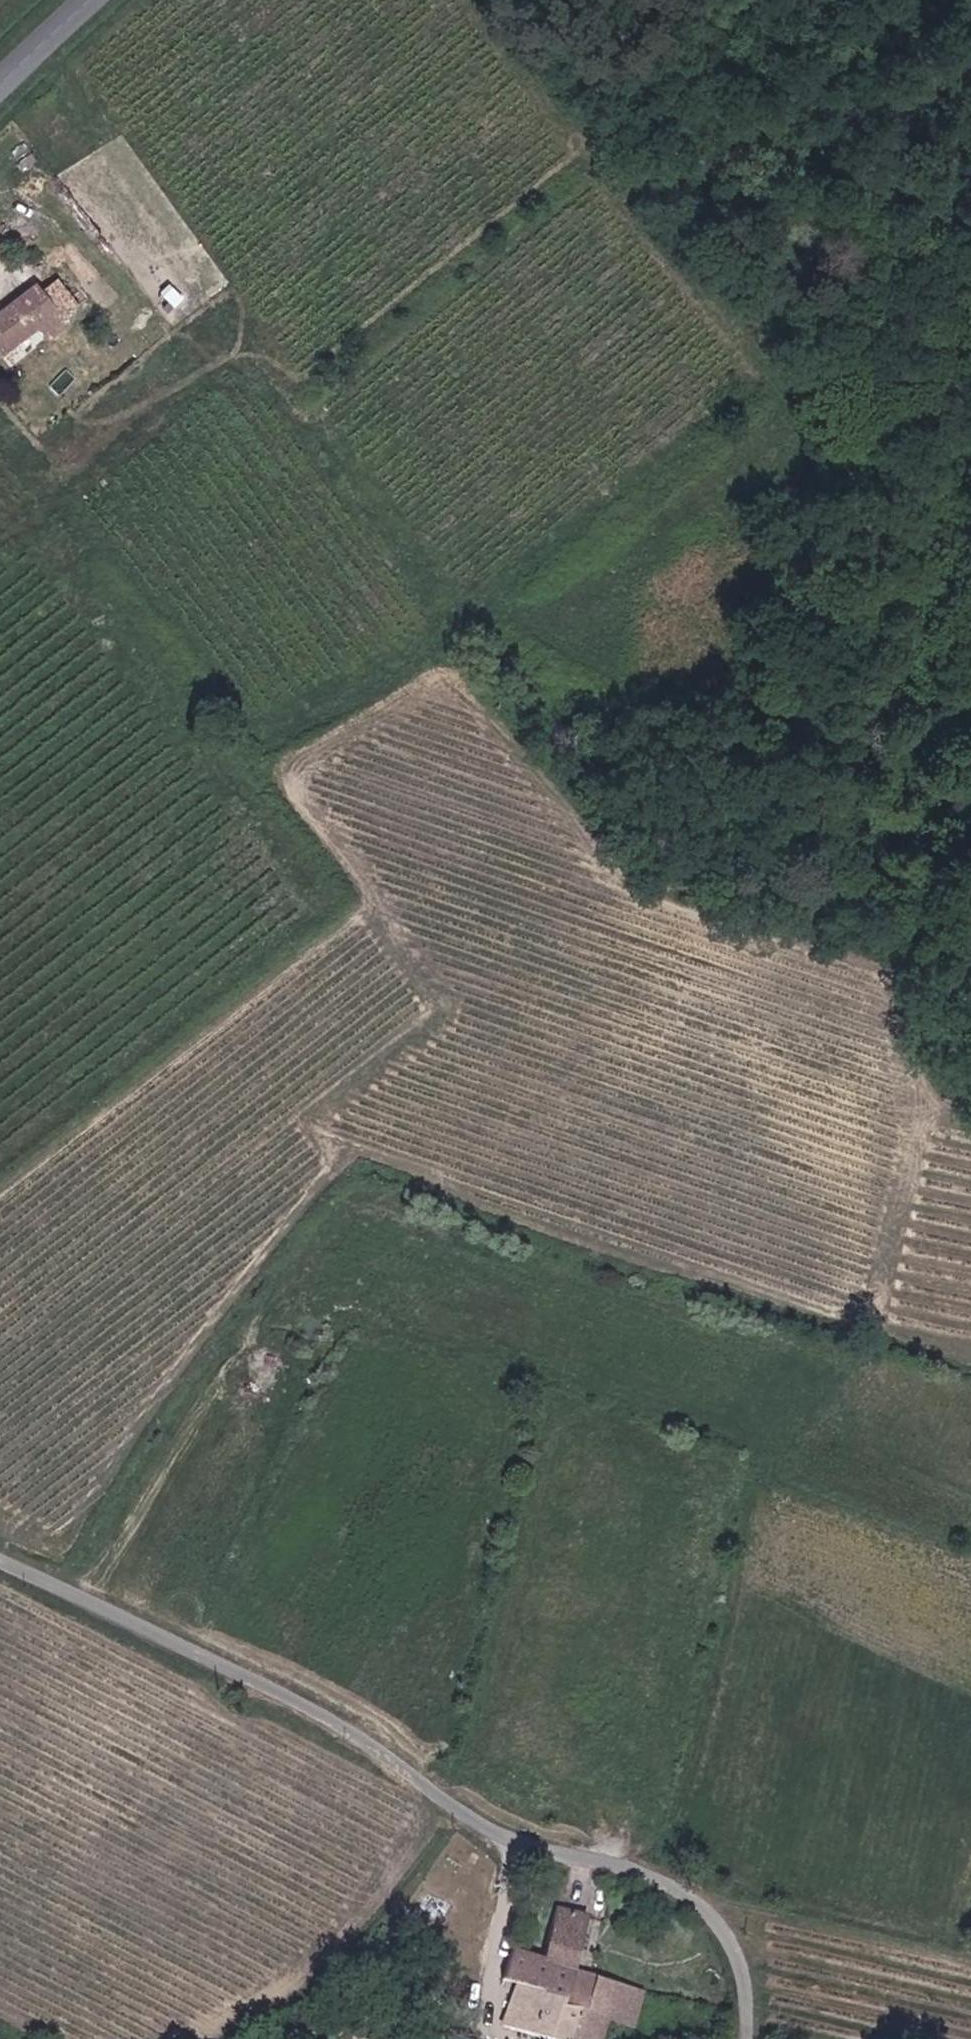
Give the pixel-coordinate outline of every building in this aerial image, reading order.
[(39,293),(0,322),(0,360),(36,335),(43,344),(66,328),(61,321),(79,308),(62,286),(44,299),(39,293)] [(504,2029),(536,2038),(566,2038),(586,1978),(575,1975),(587,1920),(553,1910),(538,1961),(513,1954),(502,1984),(517,1989),(504,2029)] [(586,1978),(566,2038),(597,2038),(602,2024),(629,2031),(640,1995),(586,1978)]
